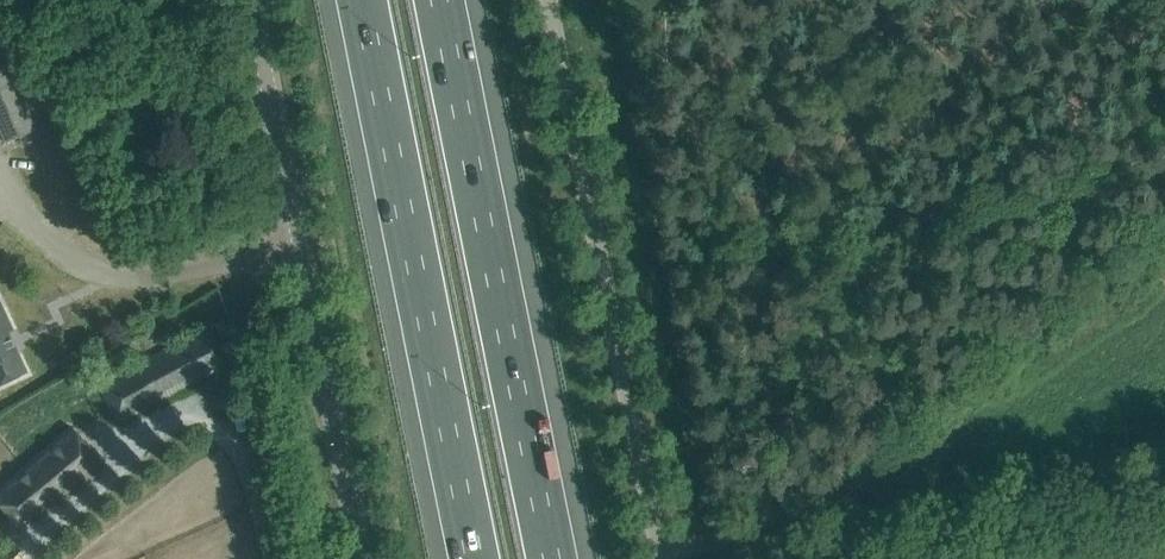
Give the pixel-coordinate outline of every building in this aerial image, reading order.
[(5,143),(47,124),(7,36),(0,40),(0,133),(5,143)] [(26,373),(8,333),(13,330),(0,303),(0,385),(26,373)] [(100,390),(116,422),(231,363),(215,331),(100,390)] [(21,532),(55,502),(58,506),(102,469),(72,428),(0,491),(0,508),(21,532)]
